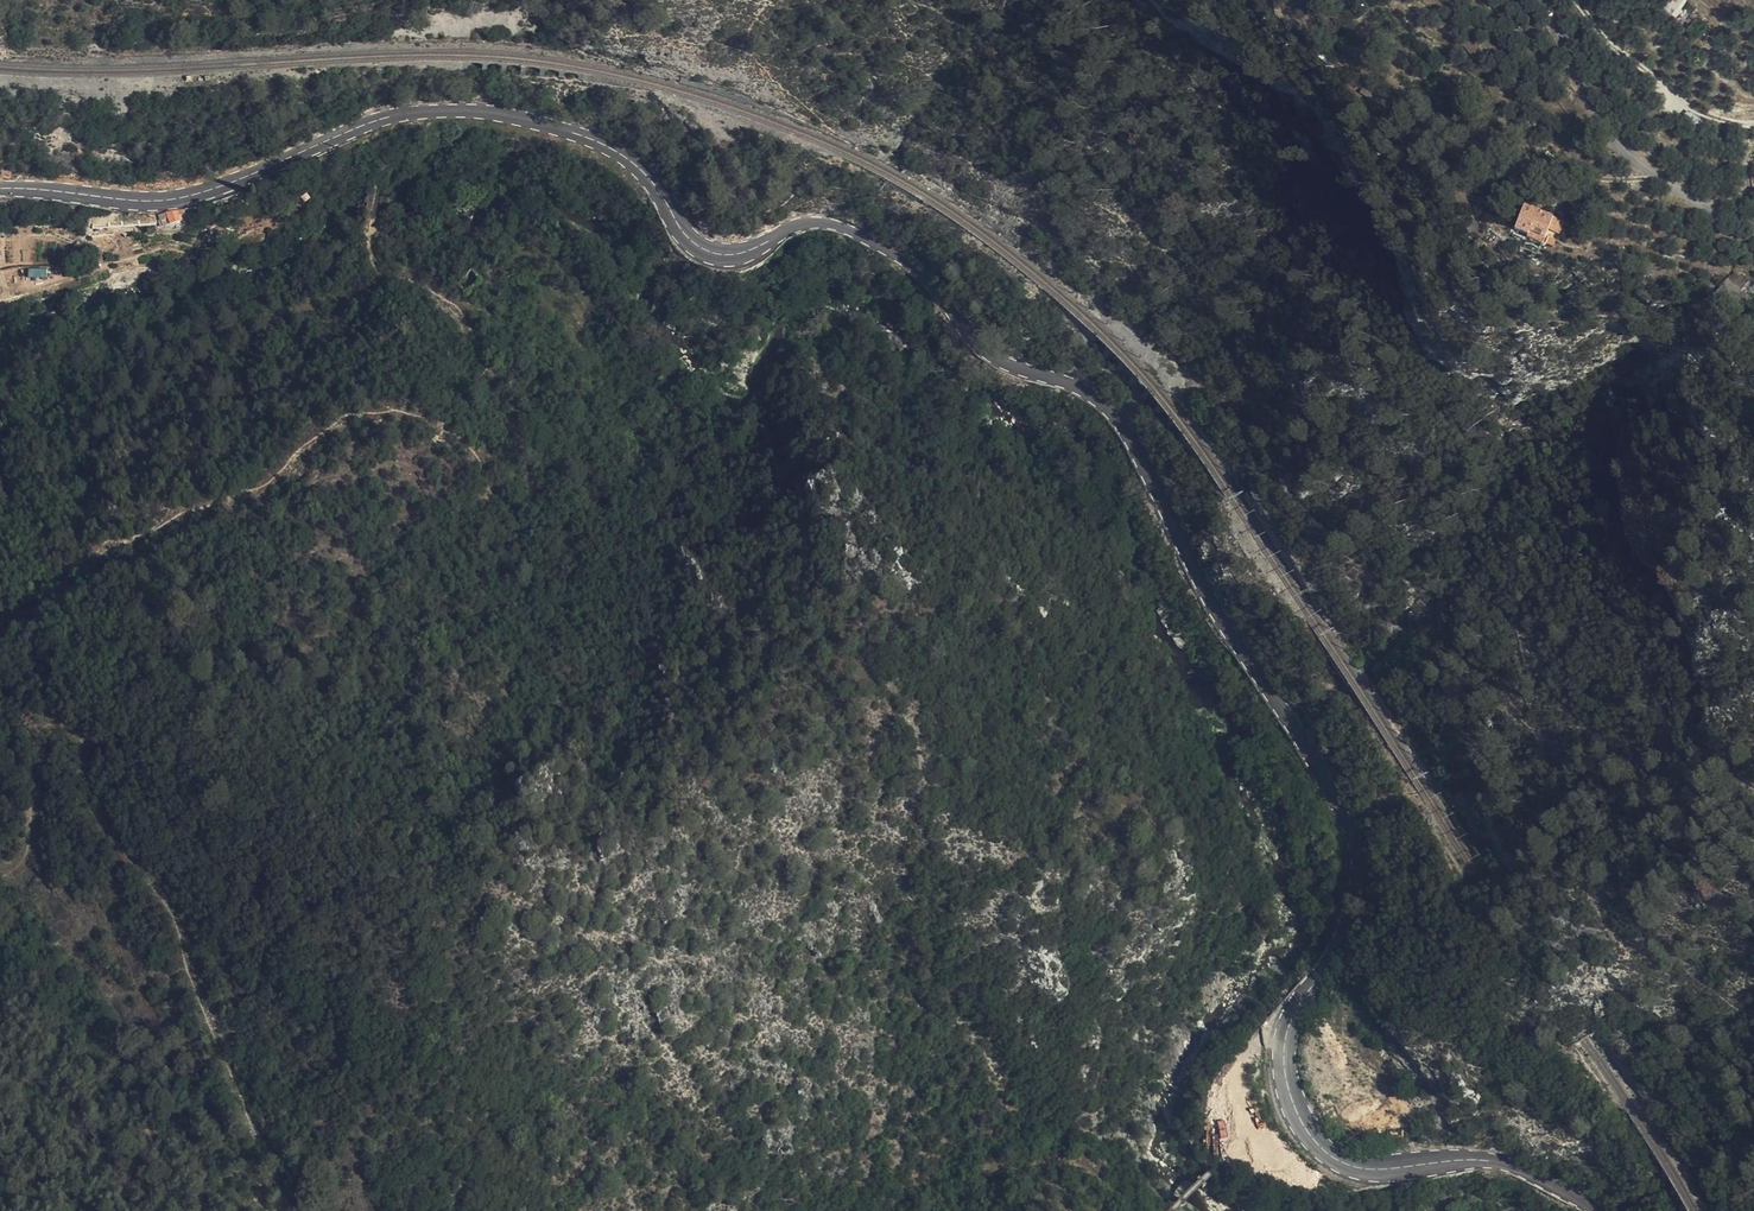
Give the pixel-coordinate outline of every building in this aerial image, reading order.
[(1664,10),(1676,16),(1686,0),(1670,0),(1664,10)] [(1548,234),(1556,214),(1526,202),(1517,226),(1531,231),(1532,227),(1548,234)] [(180,209),(166,211),(167,222),(182,220),(180,209)] [(177,236),(187,233),(185,227),(183,223),(174,226),(174,228),(177,236)] [(1546,241),(1548,234),(1532,227),(1531,231),(1529,235),(1546,241)] [(46,266),(27,268),(28,278),(47,276),(46,266)] [(468,280),(458,267),(446,278),(455,291),(468,280)] [(1732,271),(1717,290),(1731,301),(1746,281),(1732,271)] [(1216,1121),(1220,1139),(1228,1137),(1224,1119),(1216,1121)]
